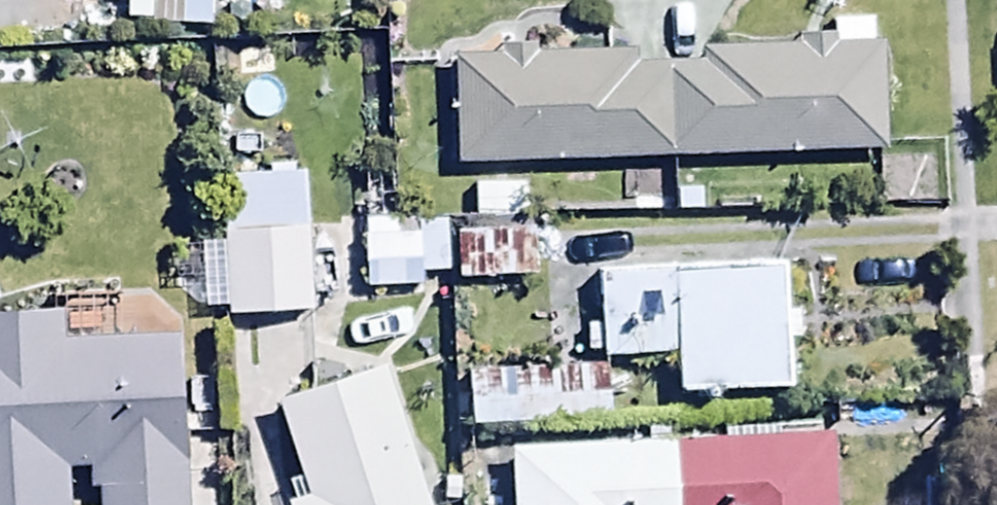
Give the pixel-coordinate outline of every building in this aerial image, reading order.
[(669,73),(672,167),(887,156),(882,51),(873,52),(871,23),(831,25),(832,42),(800,43),(801,50),(703,55),(704,71),(669,73)] [(672,167),(669,73),(639,74),(638,54),(452,64),(457,178),(672,167)] [(362,175),(365,252),(328,252),(328,245),(313,245),(314,261),(329,260),(329,289),(368,288),(368,296),(422,294),(421,278),(448,277),(447,228),(417,229),(417,242),(399,243),(397,174),(362,175)] [(305,180),(231,181),(232,237),(224,237),(224,248),(201,249),(203,315),(229,314),(230,322),(308,321),(305,180)] [(532,236),(458,238),(459,286),(533,284),(532,236)] [(784,271),(602,280),(606,363),(676,360),(679,404),(793,398),(790,346),(799,345),(797,317),(786,317),(784,271)] [(207,446),(188,447),(182,346),(66,352),(64,318),(32,320),(32,308),(0,309),(0,504),(66,504),(64,473),(88,472),(89,499),(100,498),(100,504),(210,504),(207,446)] [(279,410),(309,504),(306,504),(434,504),(394,376),(279,410)] [(606,376),(470,380),(472,430),(607,426),(606,376)] [(837,442),(679,450),(681,504),(840,504),(837,442)] [(679,450),(513,458),(514,504),(681,504),(679,450)]
